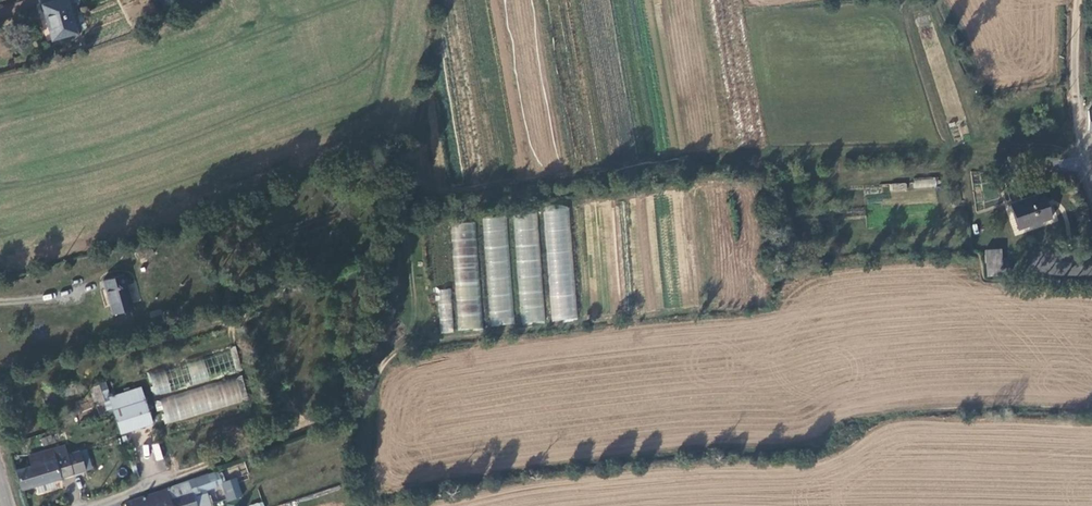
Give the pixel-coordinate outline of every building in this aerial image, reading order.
[(52,39),(79,31),(70,0),(52,0),(41,3),(52,39)] [(936,179),(912,179),(912,187),(936,187),(936,179)] [(890,192),(907,191),(907,183),(890,183),(890,192)] [(1043,191),(1009,203),(1019,230),(1053,217),(1043,191)] [(570,209),(546,211),(554,324),(579,322),(570,209)] [(537,213),(514,215),(524,325),(547,323),(537,213)] [(506,218),(484,220),(494,328),(516,326),(506,218)] [(477,223),(453,224),(459,331),(484,330),(477,223)] [(149,239),(134,244),(138,259),(153,254),(149,239)] [(985,249),(986,276),(1002,275),(1001,248),(985,249)] [(102,280),(112,314),(133,308),(124,274),(102,280)] [(449,290),(438,290),(441,335),(452,334),(449,290)] [(228,348),(147,372),(154,396),(235,372),(228,348)] [(233,378),(159,400),(166,423),(240,401),(233,378)] [(107,398),(102,383),(87,388),(92,404),(101,401),(108,399),(107,398)] [(143,400),(139,387),(107,398),(108,399),(112,410),(143,400)] [(108,399),(101,401),(105,412),(112,410),(108,399)] [(112,410),(119,432),(150,422),(143,400),(112,410)] [(76,406),(80,420),(95,416),(91,402),(76,406)] [(160,442),(152,444),(158,471),(166,469),(160,442)] [(53,480),(72,475),(66,453),(64,445),(26,455),(29,465),(12,470),(18,490),(34,486),(53,480)] [(85,449),(78,451),(85,471),(91,469),(85,449)] [(78,450),(66,453),(72,475),(85,471),(78,451),(78,450)] [(221,484),(217,473),(216,470),(123,503),(125,505),(210,505),(205,491),(221,484)] [(242,498),(235,479),(225,483),(221,484),(228,503),(242,498)] [(53,480),(34,486),(36,493),(55,488),(53,480)]
